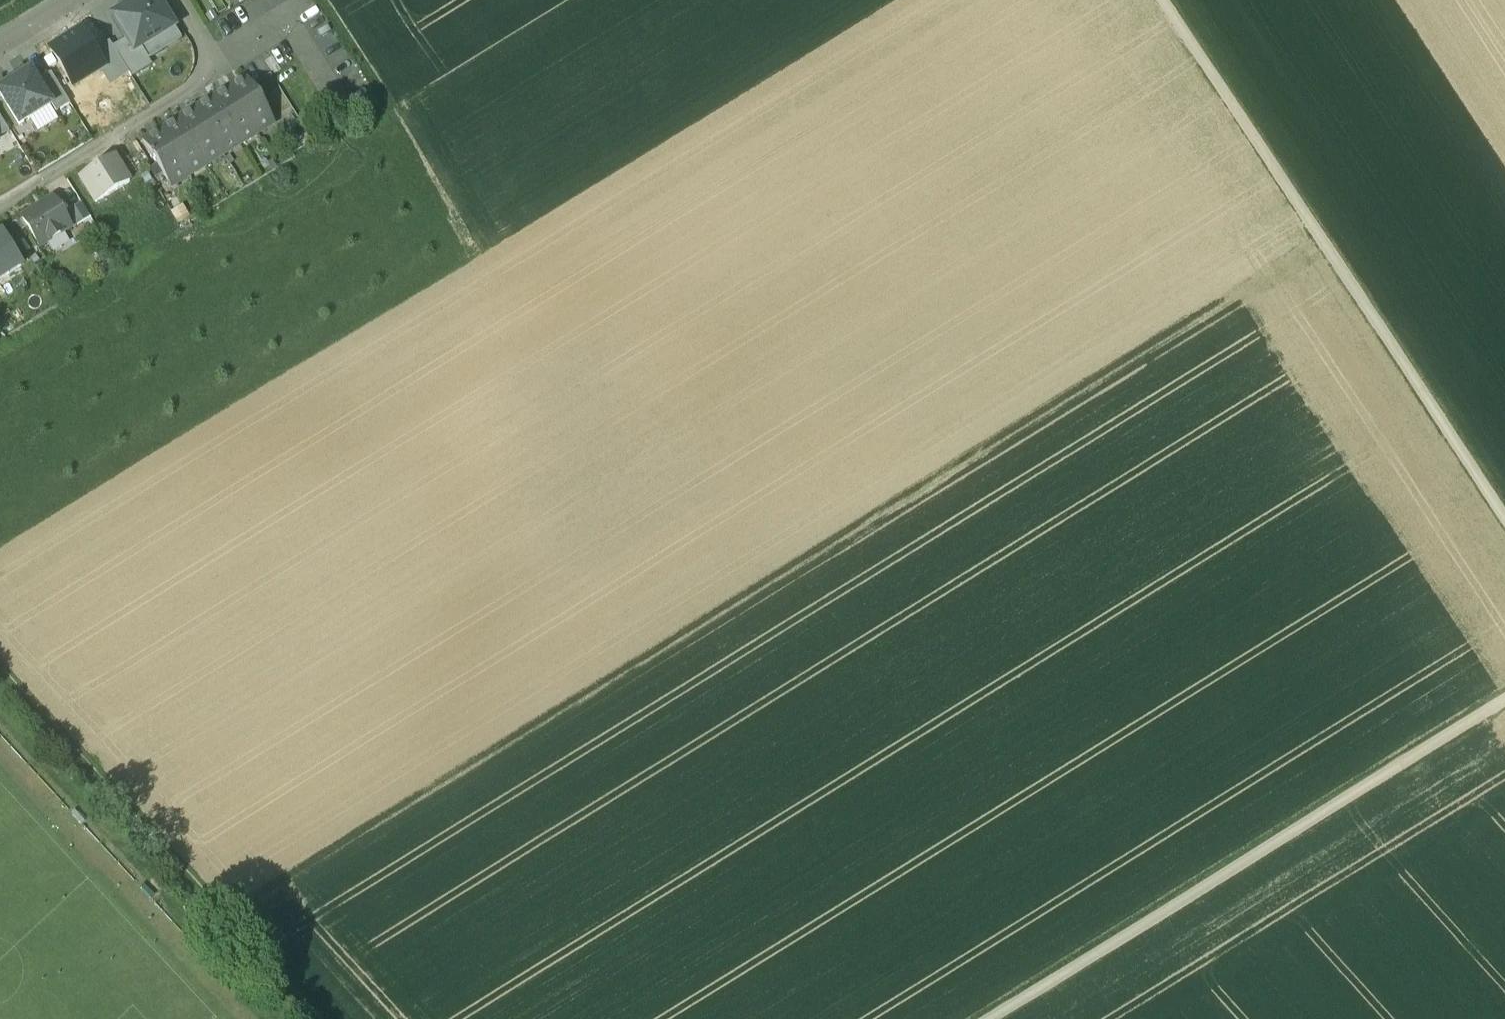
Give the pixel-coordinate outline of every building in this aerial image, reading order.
[(111,19),(140,66),(163,53),(156,42),(175,30),(156,0),(142,0),(111,19)] [(267,11),(284,0),(260,0),(267,11)] [(103,69),(80,32),(50,51),(73,87),(103,69)] [(0,91),(0,96),(19,127),(51,107),(52,107),(37,83),(31,72),(21,78),(20,76),(8,83),(9,85),(0,91)] [(52,107),(51,107),(55,114),(69,105),(51,74),(37,83),(52,107)] [(245,80),(229,89),(254,131),(271,121),(245,80)] [(229,89),(212,99),(238,141),(254,131),(229,89)] [(212,99),(194,111),(220,152),(238,141),(212,99)] [(194,111),(177,121),(203,162),(220,152),(194,111)] [(9,133),(0,118),(0,138),(9,133)] [(177,121),(161,131),(187,172),(203,162),(177,121)] [(161,131),(142,143),(152,159),(151,160),(152,162),(153,161),(167,184),(187,172),(161,131)] [(114,160),(80,180),(95,205),(129,185),(114,160)] [(52,200),(21,219),(39,249),(70,230),(52,200)] [(21,268),(0,233),(0,280),(21,268)]
